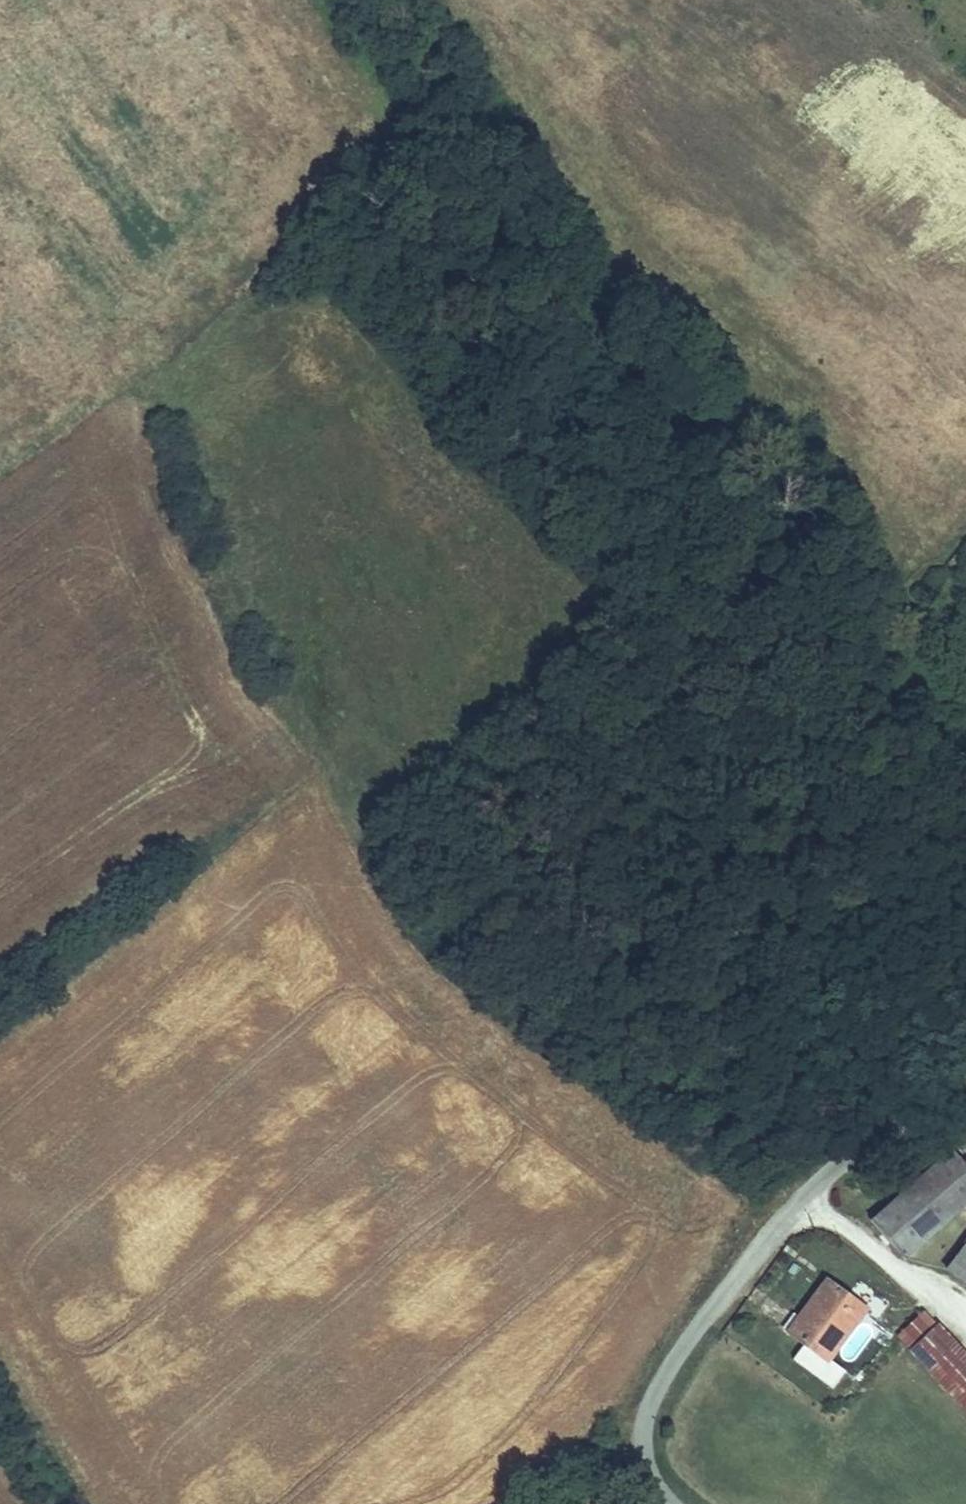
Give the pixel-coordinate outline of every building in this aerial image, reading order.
[(871,1220),(904,1258),(965,1204),(965,1164),(953,1149),(871,1220)] [(947,1270),(965,1285),(965,1246),(947,1270)] [(783,1328),(828,1361),(860,1317),(845,1306),(851,1298),(827,1281),(800,1318),(794,1313),(783,1328)] [(851,1298),(845,1306),(860,1317),(866,1309),(851,1298)] [(965,1403),(965,1354),(939,1325),(938,1326),(924,1311),(899,1336),(912,1350),(912,1351),(963,1405),(965,1403)]
